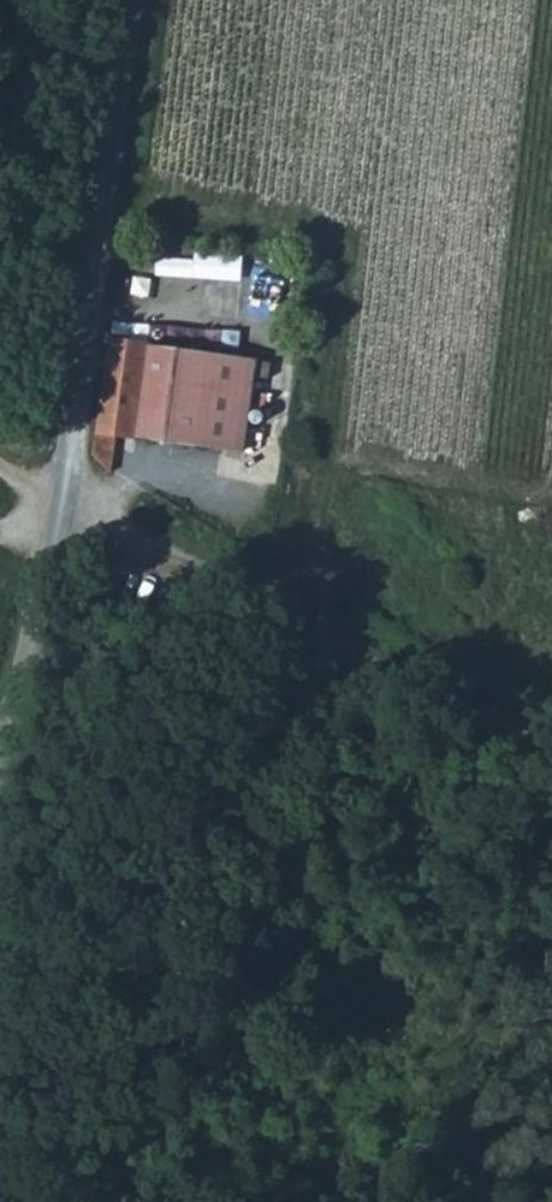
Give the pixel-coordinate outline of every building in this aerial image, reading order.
[(105,382),(96,455),(112,471),(114,455),(117,434),(136,437),(148,344),(111,339),(105,382)] [(148,344),(136,437),(196,445),(206,352),(148,344)] [(255,359),(206,352),(196,445),(243,451),(255,359)]
